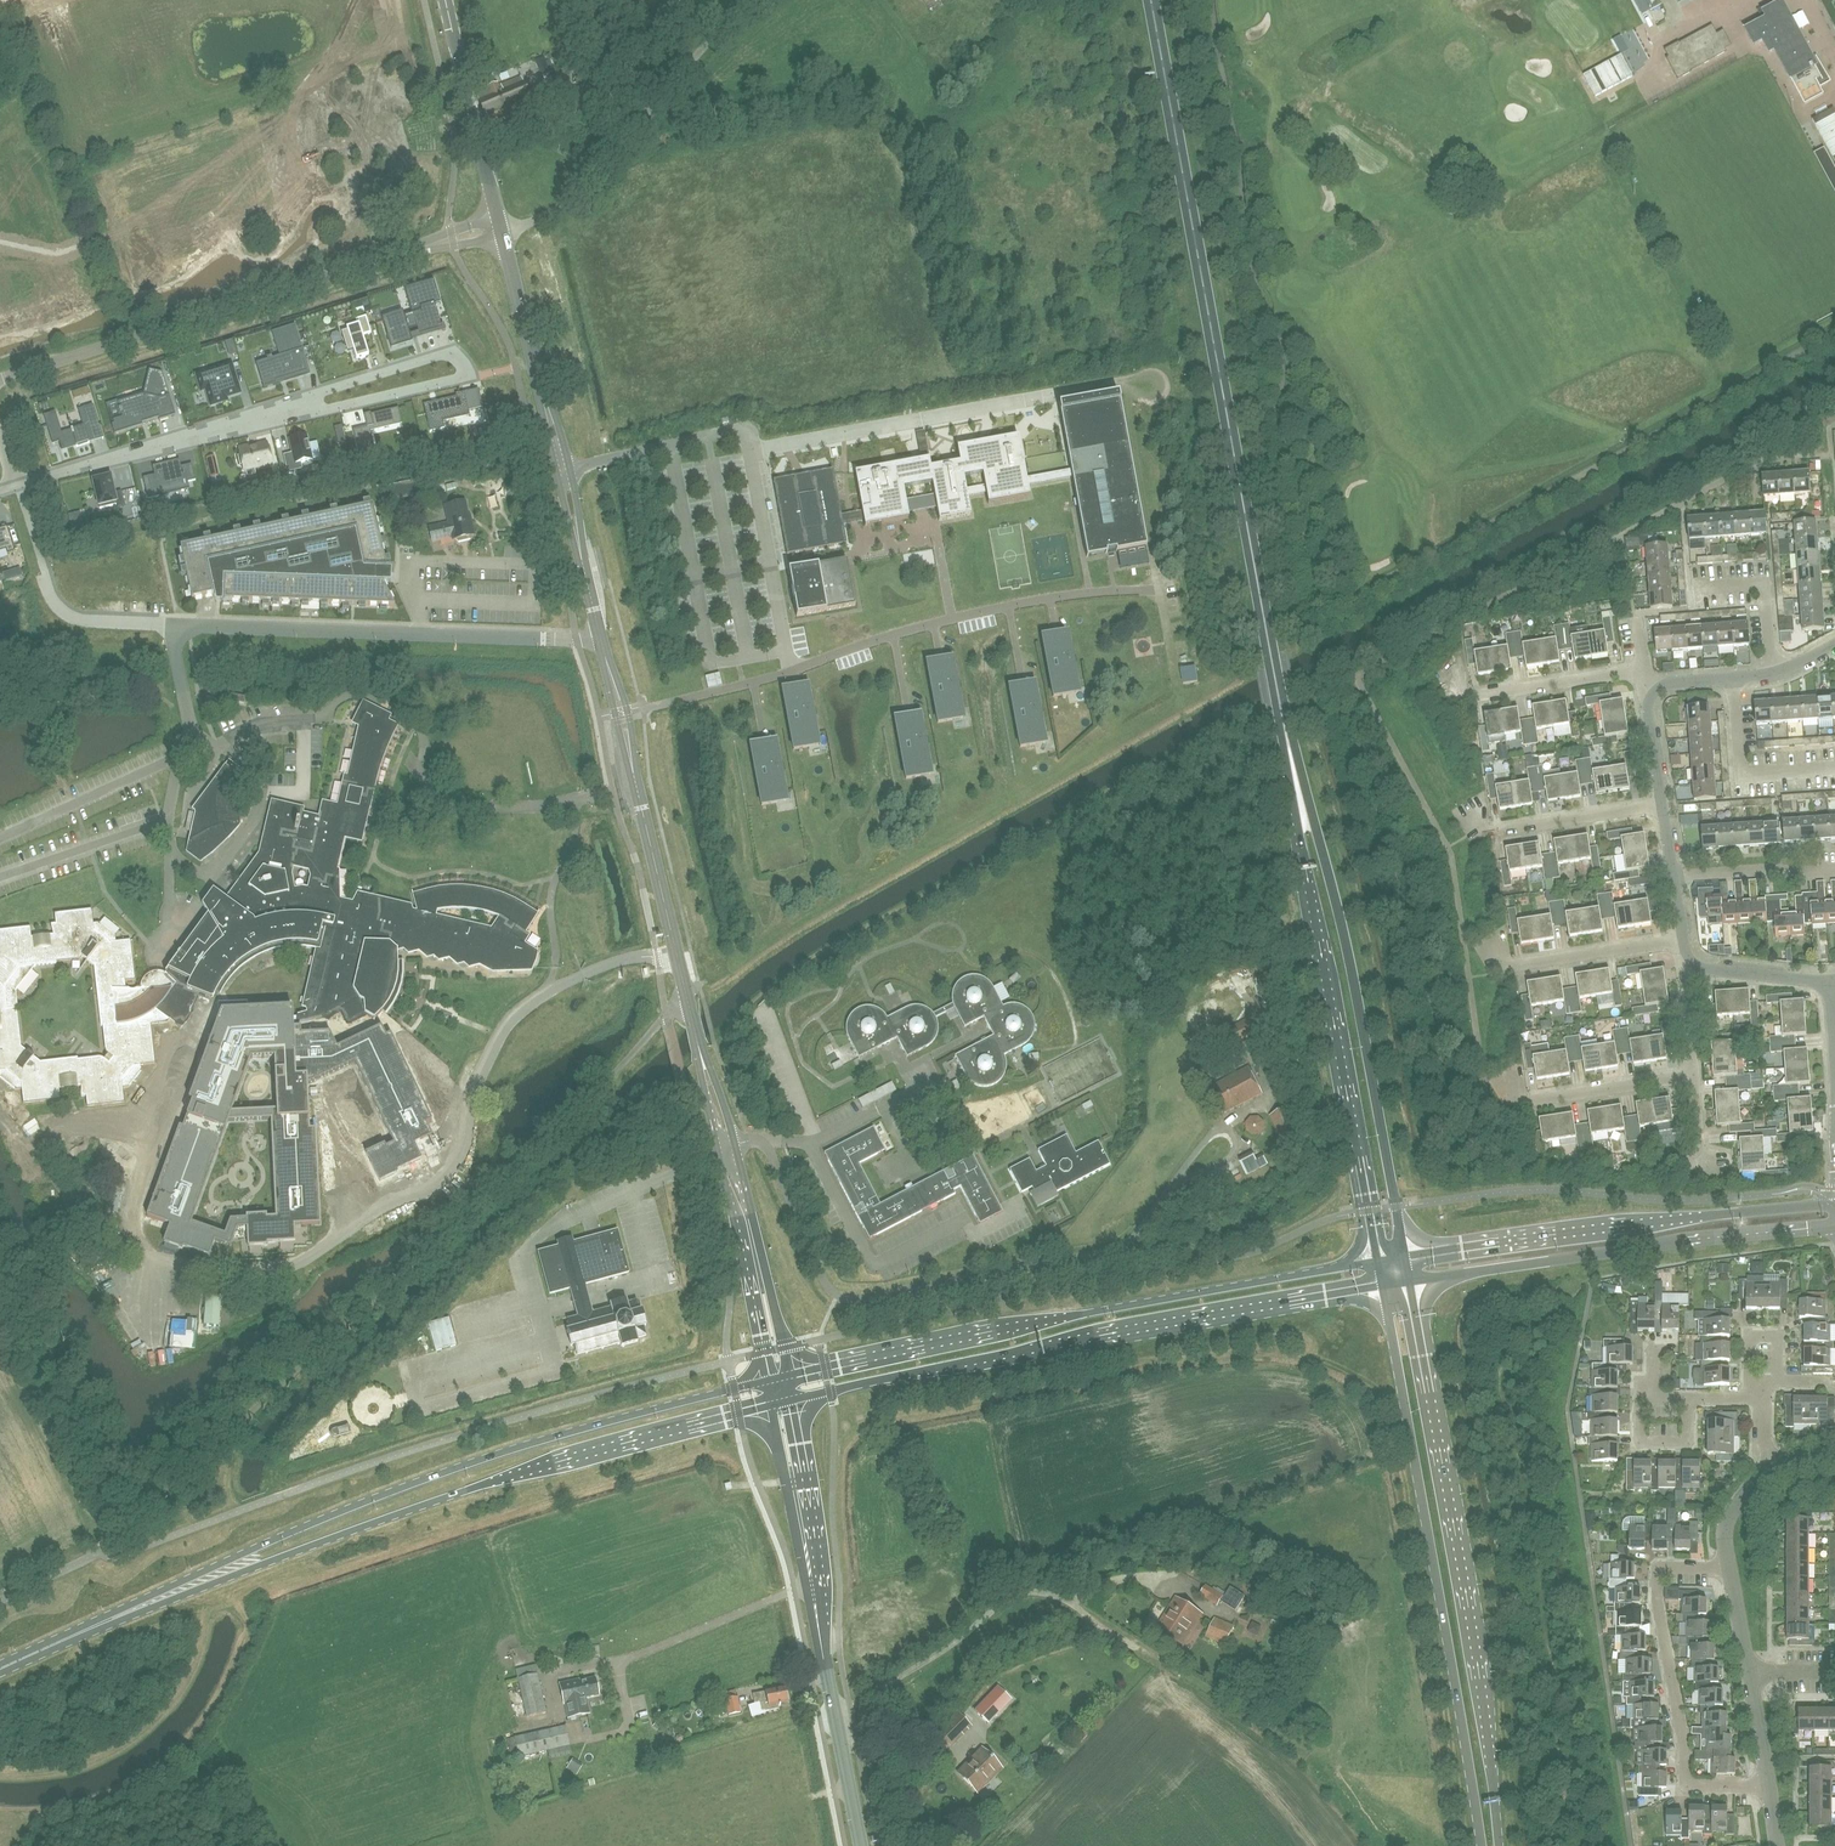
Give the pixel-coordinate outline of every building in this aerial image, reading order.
[(1662,5),(1659,0),(1644,0),(1650,11),(1662,5)] [(1755,45),(1763,40),(1770,52),(1775,50),(1804,104),(1824,94),(1820,88),(1831,82),(1816,55),(1811,58),(1782,4),(1775,8),(1772,4),(1767,7),(1769,11),(1761,15),(1765,21),(1747,31),(1755,45)] [(1726,49),(1732,46),(1724,31),(1717,34),(1713,25),(1680,43),(1679,42),(1665,50),(1669,57),(1667,58),(1678,80),(1692,72),(1692,71),(1727,52),(1726,49)] [(1651,39),(1627,50),(1632,59),(1655,47),(1651,39)] [(1633,76),(1621,55),(1584,76),(1595,97),(1633,76)] [(552,75),(557,86),(569,81),(564,70),(552,75)] [(504,118),(532,105),(521,78),(499,87),(498,84),(488,88),(489,90),(479,95),(488,124),(504,117),(504,118)] [(590,106),(600,100),(590,82),(580,88),(590,106)] [(1812,119),(1834,161),(1834,111),(1833,108),(1812,119)] [(303,210),(305,199),(297,198),(295,209),(303,210)] [(400,315),(384,319),(389,333),(387,334),(391,349),(413,343),(412,341),(410,335),(409,331),(407,326),(415,324),(417,329),(418,332),(419,336),(442,329),(443,331),(446,330),(444,324),(441,325),(435,304),(441,302),(434,280),(404,288),(413,316),(405,319),(403,311),(399,312),(400,315)] [(368,299),(352,304),(354,311),(370,306),(368,299)] [(385,322),(384,317),(381,308),(372,311),(376,324),(383,322),(385,322)] [(347,331),(342,333),(348,351),(353,349),(356,360),(369,356),(363,336),(371,333),(366,316),(356,320),(358,325),(347,329),(347,331)] [(313,319),(305,322),(309,336),(318,333),(313,319)] [(267,360),(256,364),(264,389),(277,385),(277,382),(309,372),(303,355),(304,354),(295,325),(272,332),(280,357),(272,359),(272,357),(267,358),(267,360)] [(231,365),(197,375),(202,390),(206,389),(211,405),(226,400),(225,397),(240,393),(231,365)] [(114,424),(112,425),(115,435),(143,426),(142,424),(159,419),(159,421),(176,416),(162,372),(162,375),(159,374),(159,372),(149,369),(144,392),(143,395),(118,403),(120,409),(119,409),(120,414),(121,413),(123,418),(113,421),(114,424)] [(88,388),(81,390),(83,396),(90,394),(88,388)] [(437,403),(425,406),(429,421),(428,422),(430,432),(445,428),(443,420),(443,419),(462,415),(462,413),(469,411),(464,393),(456,395),(457,398),(442,401),(441,401),(437,402),(437,403)] [(930,468),(929,459),(855,473),(862,512),(858,512),(842,515),(833,469),(773,480),(787,555),(841,545),(847,544),(843,523),(860,520),(863,519),(865,526),(909,518),(907,507),(936,502),(939,521),(970,515),(967,496),(986,493),(988,504),(1029,496),(1027,485),(1072,477),(1087,557),(1088,557),(1088,554),(1105,551),(1106,553),(1118,551),(1145,546),(1146,546),(1147,546),(1119,393),(1059,404),(1060,411),(1071,470),(1026,478),(1018,436),(957,447),(960,462),(930,468)] [(44,415),(43,415),(47,428),(52,444),(59,442),(62,451),(76,446),(76,447),(90,443),(89,442),(95,440),(92,429),(100,426),(93,405),(92,405),(93,407),(85,409),(85,407),(84,408),(87,416),(80,418),(83,427),(73,430),(72,429),(71,429),(71,431),(61,434),(55,413),(44,416),(44,415)] [(367,427),(353,430),(359,456),(374,452),(369,430),(394,425),(390,411),(399,409),(398,408),(371,415),(371,413),(364,415),(367,427)] [(483,426),(485,437),(494,435),(491,424),(483,426)] [(344,433),(342,425),(334,427),(336,435),(344,433)] [(923,431),(917,433),(921,456),(921,457),(929,455),(925,431),(923,431)] [(292,454),(284,456),(288,472),(302,469),(301,463),(313,460),(321,458),(317,442),(309,444),(308,439),(307,435),(289,439),(292,454)] [(241,456),(238,456),(240,465),(243,465),(245,470),(246,469),(255,467),(271,463),(267,444),(251,448),(250,445),(239,448),(241,456)] [(214,457),(207,458),(209,468),(216,466),(214,457)] [(165,466),(164,464),(155,466),(157,475),(143,478),(148,499),(160,496),(160,495),(186,489),(186,492),(187,491),(185,483),(196,480),(192,464),(181,467),(180,460),(168,463),(168,466),(165,466)] [(1793,472),(1795,495),(1810,493),(1810,494),(1811,494),(1809,472),(1808,472),(1799,473),(1799,471),(1793,472)] [(1780,496),(1795,495),(1793,472),(1793,473),(1784,474),(1784,472),(1778,473),(1780,496)] [(1765,497),(1780,496),(1778,473),(1778,475),(1769,475),(1769,474),(1763,474),(1763,475),(1762,475),(1764,497),(1765,497)] [(111,476),(93,480),(100,509),(117,505),(117,508),(125,506),(122,492),(115,493),(111,476)] [(280,476),(270,479),(272,486),(282,484),(280,476)] [(418,495),(415,481),(384,488),(387,502),(418,495)] [(440,493),(447,491),(445,484),(438,486),(440,493)] [(453,536),(453,539),(457,539),(458,542),(471,539),(471,535),(474,534),(471,519),(469,519),(465,501),(446,506),(450,522),(430,527),(433,540),(453,536)] [(373,505),(180,547),(192,599),(216,594),(216,593),(221,593),(221,600),(395,607),(395,606),(382,582),(381,582),(381,572),(387,572),(373,505)] [(1736,537),(1751,535),(1749,512),(1749,514),(1740,515),(1740,513),(1734,514),(1736,537)] [(1767,534),(1765,512),(1764,513),(1755,514),(1755,512),(1749,512),(1751,535),(1766,534),(1767,534)] [(1736,537),(1734,514),(1734,515),(1725,516),(1725,514),(1719,515),(1721,538),(1736,537)] [(1705,539),(1721,538),(1719,515),(1719,516),(1710,517),(1709,516),(1704,516),(1705,539)] [(1705,539),(1704,516),(1703,516),(1703,518),(1694,518),(1694,517),(1688,517),(1688,519),(1689,541),(1690,541),(1690,540),(1705,539)] [(1794,524),(1796,539),(1819,537),(1817,537),(1816,528),(1818,528),(1817,522),(1816,522),(1816,521),(1794,523),(1794,524)] [(73,523),(69,524),(71,534),(78,532),(76,525),(73,523)] [(6,550),(7,554),(15,551),(8,526),(0,529),(0,552),(6,550)] [(1671,532),(1672,541),(1684,540),(1683,531),(1671,532)] [(1646,547),(1649,547),(1648,535),(1628,537),(1629,551),(1641,550),(1640,547),(1646,547)] [(1819,543),(1819,537),(1796,539),(1797,554),(1820,552),(1818,552),(1817,543),(1819,543)] [(1648,563),(1671,561),(1669,561),(1668,552),(1670,552),(1669,546),(1668,546),(1668,545),(1649,547),(1646,547),(1646,548),(1648,563)] [(1797,554),(1798,569),(1821,568),(1819,568),(1819,558),(1820,558),(1820,552),(1797,554)] [(788,571),(796,617),(855,606),(847,560),(788,571)] [(1671,567),(1671,561),(1648,563),(1649,578),(1672,576),(1670,576),(1669,567),(1671,567)] [(13,570),(15,577),(22,575),(20,568),(13,570)] [(1798,569),(1799,585),(1822,583),(1821,583),(1820,574),(1821,574),(1821,568),(1798,569)] [(1650,593),(1673,592),(1673,591),(1671,591),(1671,582),(1672,582),(1672,576),(1649,578),(1650,593)] [(1823,598),(1822,598),(1821,589),(1823,589),(1822,583),(1799,585),(1800,600),(1823,598)] [(1673,597),(1673,592),(1650,593),(1651,608),(1651,609),(1673,607),(1672,598),(1673,597)] [(1800,600),(1802,615),(1825,613),(1823,613),(1822,604),(1824,604),(1823,598),(1800,600)] [(1825,613),(1802,615),(1803,630),(1802,630),(1803,631),(1824,629),(1823,619),(1825,619),(1825,613)] [(1605,632),(1588,635),(1592,658),(1609,655),(1607,640),(1614,639),(1611,618),(1603,619),(1605,632)] [(1793,622),(1779,623),(1780,633),(1794,632),(1793,622)] [(1718,648),(1734,646),(1732,623),(1732,625),(1723,626),(1722,624),(1717,625),(1718,648)] [(1750,645),(1748,623),(1747,623),(1747,624),(1738,624),(1738,623),(1732,623),(1734,646),(1749,645),(1750,645)] [(1575,661),(1592,658),(1588,635),(1572,637),(1570,624),(1562,626),(1566,647),(1573,646),(1575,661)] [(1718,648),(1717,625),(1716,625),(1717,626),(1707,627),(1707,625),(1701,626),(1703,649),(1718,648)] [(1557,640),(1540,642),(1544,666),(1561,663),(1558,648),(1566,647),(1562,626),(1555,627),(1557,640)] [(1688,650),(1703,649),(1701,626),(1701,627),(1692,628),(1692,627),(1686,627),(1688,650)] [(1688,650),(1686,627),(1686,629),(1677,629),(1677,628),(1671,628),(1673,651),(1688,650)] [(1658,652),(1673,651),(1671,628),(1671,630),(1662,631),(1661,629),(1655,629),(1656,631),(1655,631),(1657,653),(1658,653),(1658,652)] [(1078,692),(1076,682),(1067,632),(1042,636),(1053,697),(1078,692)] [(1527,668),(1544,666),(1540,642),(1524,645),(1522,632),(1514,633),(1517,655),(1525,653),(1527,668)] [(1508,647),(1492,650),(1496,673),(1512,671),(1510,656),(1517,655),(1514,633),(1506,634),(1508,647)] [(1479,676),(1496,673),(1492,650),(1475,653),(1473,640),(1466,641),(1469,662),(1476,661),(1479,676)] [(963,718),(961,708),(952,658),(927,662),(938,723),(963,718)] [(1184,684),(1198,681),(1195,667),(1181,670),(1184,684)] [(719,673),(705,676),(708,688),(722,685),(719,673)] [(1045,743),(1043,733),(1034,682),(1009,687),(1020,747),(1045,743)] [(819,745),(817,735),(808,685),(783,689),(794,750),(819,745)] [(246,697),(231,694),(230,701),(244,704),(246,697)] [(1600,704),(1603,721),(1626,717),(1624,700),(1608,703),(1607,695),(1586,699),(1587,706),(1600,704)] [(1822,696),(1816,697),(1818,720),(1833,719),(1832,696),(1831,696),(1832,697),(1822,698),(1822,696)] [(1807,697),(1801,698),(1803,721),(1818,720),(1816,697),(1816,698),(1807,699),(1807,697)] [(1788,722),(1803,721),(1801,698),(1801,700),(1792,700),(1792,699),(1786,699),(1788,722)] [(1776,700),(1771,700),(1772,723),(1788,722),(1786,699),(1786,701),(1777,701),(1776,700)] [(1772,723),(1771,700),(1770,700),(1771,702),(1761,702),(1761,701),(1755,701),(1755,703),(1756,725),(1757,725),(1757,724),(1772,723)] [(203,904),(202,906),(208,916),(169,969),(171,971),(167,975),(168,976),(162,984),(198,999),(199,996),(211,1001),(218,986),(226,975),(229,977),(238,967),(249,959),(260,953),(272,948),(286,945),(298,944),(298,941),(309,942),(318,943),(317,947),(303,1006),(307,1007),(308,1012),(304,1014),(299,1015),(299,1025),(375,1025),(375,1018),(384,1010),(385,1012),(391,1004),(396,994),(399,984),(401,973),(401,964),(401,962),(399,962),(398,949),(398,950),(405,948),(409,952),(419,949),(428,956),(435,955),(439,959),(451,956),(459,963),(465,962),(469,966),(480,963),(490,969),(496,965),(497,969),(527,968),(531,959),(533,960),(535,951),(523,944),(528,935),(525,933),(539,912),(538,911),(537,913),(533,910),(529,908),(525,905),(521,903),(517,900),(512,898),(508,896),(503,894),(499,893),(494,891),(489,890),(485,889),(480,888),(475,887),(470,887),(466,886),(461,886),(456,886),(451,886),(446,886),(441,887),(436,887),(432,888),(427,889),(422,891),(418,892),(413,893),(412,891),(417,910),(417,911),(409,910),(410,905),(381,899),(379,901),(372,900),(371,896),(358,893),(353,902),(339,899),(339,871),(339,870),(337,869),(344,836),(361,840),(367,815),(369,808),(371,800),(373,791),(376,783),(378,775),(381,767),(384,758),(387,750),(391,742),(394,735),(399,726),(388,720),(390,716),(364,702),(353,723),(359,726),(347,776),(344,775),(345,774),(344,774),(342,784),(336,808),(325,805),(322,804),(319,818),(302,814),(303,811),(303,809),(271,801),(262,842),(266,843),(265,848),(263,848),(262,849),(259,854),(250,866),(233,890),(234,891),(227,901),(226,900),(218,894),(214,890),(212,892),(203,904)] [(1573,738),(1580,737),(1577,716),(1570,717),(1567,702),(1550,704),(1554,728),(1571,725),(1573,738)] [(1528,723),(1532,745),(1539,744),(1537,730),(1554,728),(1550,704),(1533,707),(1536,722),(1528,723)] [(1689,724),(1712,722),(1710,722),(1710,713),(1711,713),(1711,706),(1710,707),(1710,706),(1688,708),(1688,709),(1689,724)] [(1519,710),(1502,712),(1505,736),(1522,733),(1524,746),(1532,745),(1528,723),(1521,724),(1519,710)] [(1489,738),(1505,736),(1502,712),(1485,715),(1487,730),(1480,731),(1483,752),(1491,751),(1489,738)] [(931,774),(929,765),(920,714),(895,719),(906,779),(931,774)] [(227,731),(232,729),(225,717),(221,720),(227,731)] [(1593,740),(1594,747),(1615,744),(1614,736),(1629,734),(1626,717),(1603,721),(1606,738),(1593,740)] [(1713,728),(1712,722),(1689,724),(1690,739),(1713,737),(1712,737),(1711,728),(1713,728)] [(1690,739),(1691,754),(1714,752),(1713,752),(1712,743),(1714,743),(1713,737),(1690,739)] [(787,801),(785,791),(776,740),(751,745),(762,806),(787,801)] [(1636,773),(1632,752),(1624,753),(1626,766),(1610,769),(1614,792),(1631,790),(1628,775),(1636,773)] [(1691,754),(1692,769),(1715,768),(1714,768),(1713,758),(1715,758),(1714,752),(1691,754)] [(1674,755),(1674,766),(1691,765),(1691,755),(1674,755)] [(1511,759),(1503,760),(1504,769),(1512,768),(1511,759)] [(1614,792),(1610,769),(1593,772),(1591,759),(1584,760),(1587,781),(1595,780),(1597,795),(1614,792)] [(189,840),(186,852),(201,863),(201,862),(200,862),(211,854),(212,846),(219,847),(228,838),(229,838),(224,826),(241,825),(241,824),(241,822),(239,780),(245,780),(249,775),(229,760),(225,765),(216,778),(218,780),(215,813),(195,811),(192,809),(192,810),(195,812),(195,814),(191,833),(189,840)] [(1587,781),(1584,760),(1576,761),(1578,774),(1562,777),(1565,800),(1582,797),(1580,782),(1587,781)] [(1565,800),(1562,777),(1545,779),(1543,766),(1535,768),(1539,789),(1546,788),(1548,803),(1565,800)] [(1530,782),(1513,784),(1517,808),(1534,805),(1531,790),(1539,789),(1535,768),(1528,769),(1530,782)] [(1692,769),(1694,785),(1717,783),(1715,783),(1714,774),(1716,774),(1715,768),(1692,769)] [(1517,808),(1513,784),(1497,787),(1495,774),(1487,775),(1490,797),(1498,795),(1500,810),(1517,808)] [(1717,783),(1694,785),(1695,800),(1694,800),(1695,801),(1716,799),(1716,798),(1715,789),(1717,789),(1717,783)] [(1830,818),(1814,819),(1816,842),(1816,840),(1825,840),(1825,841),(1831,841),(1830,818)] [(1814,819),(1799,820),(1801,843),(1801,842),(1810,841),(1810,842),(1816,842),(1814,819)] [(1784,821),(1783,821),(1785,843),(1786,843),(1795,842),(1795,844),(1801,843),(1799,820),(1784,821)] [(1779,823),(1764,824),(1765,847),(1765,845),(1774,845),(1775,846),(1781,846),(1781,844),(1779,822),(1779,823)] [(1750,848),(1750,846),(1759,846),(1759,847),(1765,847),(1764,824),(1748,825),(1750,848)] [(1748,825),(1733,826),(1735,849),(1735,847),(1744,847),(1744,848),(1750,848),(1748,825)] [(1733,826),(1718,827),(1719,850),(1720,850),(1719,848),(1729,848),(1729,849),(1735,849),(1733,826)] [(1719,850),(1718,827),(1703,828),(1702,828),(1703,850),(1704,850),(1713,849),(1713,851),(1719,850)] [(1621,839),(1624,855),(1647,852),(1645,835),(1630,837),(1629,830),(1607,833),(1608,841),(1621,839)] [(1588,836),(1571,839),(1575,862),(1592,859),(1594,873),(1601,871),(1598,850),(1591,851),(1588,836)] [(1559,865),(1575,862),(1571,839),(1555,842),(1557,857),(1550,858),(1553,879),(1561,878),(1559,865)] [(1540,844),(1523,846),(1527,870),(1543,867),(1545,880),(1553,879),(1550,858),(1542,859),(1540,844)] [(1501,865),(1505,887),(1512,885),(1510,872),(1527,870),(1523,846),(1506,849),(1509,864),(1501,865)] [(1647,852),(1624,855),(1627,872),(1614,874),(1615,882),(1636,878),(1635,871),(1650,868),(1647,852)] [(1639,879),(1640,885),(1650,884),(1649,877),(1639,879)] [(1811,904),(1811,905),(1812,924),(1828,923),(1826,903),(1825,882),(1818,883),(1820,903),(1811,904)] [(1721,884),(1722,898),(1723,897),(1724,918),(1723,918),(1724,925),(1738,924),(1737,904),(1729,904),(1728,883),(1721,884)] [(1657,908),(1654,887),(1646,888),(1648,901),(1632,904),(1635,927),(1652,924),(1650,909),(1657,908)] [(1709,919),(1723,918),(1724,918),(1723,897),(1722,898),(1714,898),(1714,889),(1707,890),(1709,919)] [(1618,930),(1635,927),(1632,904),(1615,906),(1613,893),(1605,894),(1609,916),(1616,914),(1618,930)] [(1767,902),(1758,902),(1757,893),(1751,894),(1751,903),(1753,923),(1768,922),(1767,902)] [(1826,903),(1828,923),(1834,923),(1834,893),(1834,894),(1834,902),(1826,903)] [(1600,909),(1583,911),(1587,935),(1604,932),(1601,917),(1609,916),(1605,894),(1598,896),(1600,909)] [(1736,895),(1737,904),(1738,924),(1753,923),(1751,903),(1744,903),(1743,894),(1736,895)] [(1790,915),(1791,936),(1806,935),(1805,925),(1812,924),(1811,905),(1803,905),(1803,897),(1796,897),(1797,915),(1790,915)] [(1570,937),(1587,935),(1583,911),(1567,914),(1564,901),(1557,902),(1560,923),(1568,922),(1570,937)] [(1780,901),(1767,902),(1768,922),(1768,924),(1776,924),(1776,937),(1791,936),(1790,915),(1781,916),(1780,901)] [(1560,923),(1557,902),(1549,903),(1551,916),(1535,919),(1538,942),(1555,940),(1553,924),(1560,923)] [(1522,945),(1538,942),(1535,919),(1518,921),(1516,909),(1508,910),(1512,931),(1519,930),(1522,945)] [(4,980),(98,1014),(100,1008),(110,1012),(111,1045),(149,1043),(210,1040),(218,1020),(207,1017),(207,1008),(202,1006),(165,993),(166,991),(147,984),(146,989),(133,985),(117,985),(117,981),(98,974),(100,968),(10,935),(2,959),(0,958),(0,990),(4,980)] [(1725,956),(1725,950),(1725,946),(1709,947),(1709,953),(1709,954),(1711,955),(1713,955),(1725,956)] [(1641,974),(1643,991),(1667,987),(1664,970),(1649,972),(1648,965),(1626,968),(1628,976),(1641,974)] [(1610,971),(1593,974),(1597,997),(1613,994),(1615,1007),(1623,1006),(1620,985),(1612,986),(1610,971)] [(1571,992),(1575,1014),(1582,1012),(1580,999),(1597,997),(1593,974),(1576,976),(1579,991),(1571,992)] [(860,1008),(858,1009),(856,1010),(854,1011),(853,1013),(851,1014),(850,1016),(849,1017),(848,1019),(847,1021),(847,1023),(846,1025),(846,1027),(846,1029),(846,1031),(847,1033),(847,1035),(848,1037),(849,1039),(859,1058),(897,1038),(907,1057),(927,1047),(929,1046),(930,1045),(932,1044),(933,1042),(934,1041),(935,1039),(936,1037),(937,1036),(938,1034),(938,1032),(938,1030),(938,1028),(938,1026),(938,1025),(938,1023),(937,1021),(937,1019),(936,1018),(955,1008),(965,1027),(984,1017),(993,1036),(955,1056),(965,1075),(966,1077),(967,1078),(968,1080),(970,1081),(971,1083),(973,1084),(974,1085),(976,1085),(978,1086),(980,1087),(982,1087),(984,1087),(986,1087),(988,1087),(990,1087),(992,1086),(993,1085),(995,1084),(997,1083),(999,1082),(1000,1081),(1001,1080),(1003,1078),(1004,1076),(1005,1075),(1005,1073),(1006,1071),(1006,1069),(1007,1067),(1007,1065),(1007,1063),(1006,1061),(1006,1059),(1005,1057),(1004,1055),(1025,1045),(1026,1044),(1028,1042),(1029,1041),(1031,1039),(1032,1038),(1033,1036),(1034,1034),(1034,1032),(1035,1030),(1035,1028),(1035,1026),(1035,1024),(1035,1022),(1034,1020),(1034,1018),(1033,1016),(1032,1016),(1031,1014),(1030,1012),(1029,1011),(1027,1009),(1026,1008),(1024,1007),(1022,1006),(1021,1005),(1019,1005),(1017,1004),(1015,1004),(1013,1004),(1011,1004),(1009,1004),(1007,1005),(1005,1006),(1003,1006),(994,988),(993,986),(992,985),(990,983),(989,982),(987,980),(986,979),(984,978),(982,977),(981,977),(979,976),(977,976),(975,976),(973,976),(971,976),(969,976),(967,977),(965,977),(963,979),(961,980),(960,981),(958,982),(957,984),(956,985),(955,987),(954,988),(953,990),(953,992),(952,994),(952,996),(952,998),(952,1000),(952,1002),(953,1004),(933,1014),(932,1012),(931,1011),(929,1010),(927,1008),(925,1008),(924,1007),(922,1006),(920,1006),(918,1006),(916,1006),(914,1006),(912,1006),(910,1007),(908,1007),(906,1008),(887,1018),(886,1016),(885,1015),(884,1013),(883,1012),(881,1011),(879,1009),(878,1009),(876,1008),(874,1007),(872,1007),(870,1006),(868,1006),(866,1006),(864,1007),(862,1007),(860,1008)] [(1561,978),(1545,981),(1548,1005),(1565,1002),(1567,1015),(1575,1014),(1571,992),(1564,993),(1561,978)] [(1532,1007),(1548,1005),(1545,981),(1528,984),(1530,999),(1523,1000),(1526,1021),(1534,1020),(1532,1007)] [(1633,1009),(1634,1017),(1656,1013),(1654,1006),(1670,1004),(1667,987),(1643,991),(1646,1007),(1633,1009)] [(1751,1014),(1752,1028),(1760,1027),(1758,1006),(1751,1006),(1750,991),(1733,992),(1734,1016),(1751,1014)] [(1718,1017),(1734,1016),(1733,992),(1716,994),(1717,1009),(1709,1009),(1711,1031),(1719,1030),(1718,1017)] [(1781,1003),(1782,1020),(1806,1018),(1805,1001),(1789,1002),(1789,995),(1768,997),(1768,1004),(1781,1003)] [(218,1018),(218,1020),(210,1040),(189,1100),(192,1101),(183,1127),(179,1126),(147,1215),(153,1217),(170,1224),(163,1243),(182,1250),(183,1247),(209,1257),(215,1240),(230,1246),(232,1241),(237,1229),(247,1229),(248,1248),(268,1247),(268,1244),(295,1243),(294,1226),(320,1225),(316,1130),(309,1130),(309,1118),(307,1084),(306,1061),(295,1062),(293,1028),(293,1014),(292,1006),(221,1010),(218,1018)] [(2,1021),(3,1031),(12,1031),(11,1015),(0,1011),(0,1020),(2,1021)] [(1255,1040),(1260,1038),(1249,1017),(1228,1028),(1239,1049),(1245,1045),(1244,1043),(1254,1038),(1255,1040)] [(1807,1035),(1806,1018),(1782,1020),(1783,1037),(1770,1038),(1771,1046),(1792,1044),(1792,1036),(1807,1035)] [(1664,1037),(1647,1039),(1651,1063),(1668,1060),(1665,1045),(1673,1044),(1669,1022),(1662,1024),(1664,1037)] [(300,1027),(293,1028),(295,1062),(306,1061),(307,1084),(355,1061),(394,1144),(386,1148),(384,1145),(366,1154),(379,1182),(397,1173),(396,1171),(421,1159),(419,1154),(414,1144),(429,1137),(432,1136),(426,1123),(431,1120),(391,1034),(386,1037),(381,1027),(337,1048),(329,1033),(301,1034),(300,1027)] [(1634,1065),(1651,1063),(1647,1039),(1631,1042),(1629,1029),(1621,1030),(1624,1051),(1632,1050),(1634,1065)] [(1624,1051),(1621,1030),(1613,1031),(1615,1044),(1599,1047),(1602,1070),(1619,1067),(1617,1052),(1624,1051)] [(0,1032),(0,1079),(5,1079),(6,1105),(101,1100),(101,1094),(151,1092),(149,1043),(111,1045),(112,1056),(13,1060),(12,1051),(16,1051),(15,1031),(12,1031),(3,1031),(0,1032)] [(1749,1042),(1748,1034),(1727,1035),(1727,1043),(1712,1044),(1713,1061),(1736,1059),(1735,1043),(1749,1042)] [(1602,1070),(1599,1047),(1582,1049),(1580,1036),(1572,1038),(1576,1059),(1583,1058),(1586,1073),(1602,1070)] [(1567,1052),(1550,1055),(1554,1078),(1571,1075),(1568,1060),(1576,1059),(1572,1038),(1565,1039),(1567,1052)] [(1537,1080),(1554,1078),(1550,1055),(1534,1057),(1532,1044),(1524,1046),(1527,1067),(1535,1065),(1537,1080)] [(1785,1052),(1786,1069),(1809,1067),(1808,1050),(1793,1051),(1792,1044),(1771,1046),(1771,1053),(1785,1052)] [(1031,1055),(1032,1069),(1041,1068),(1040,1054),(1031,1055)] [(1737,1076),(1736,1059),(1713,1061),(1714,1078),(1729,1077),(1730,1084),(1752,1083),(1751,1075),(1737,1076)] [(1809,1067),(1786,1069),(1787,1086),(1774,1087),(1774,1094),(1796,1093),(1795,1085),(1811,1084),(1809,1067)] [(1224,1114),(1262,1094),(1248,1068),(1210,1088),(1224,1114)] [(892,1082),(858,1100),(863,1108),(896,1091),(892,1082)] [(1715,1093),(1717,1110),(1740,1108),(1739,1091),(1752,1090),(1752,1083),(1730,1084),(1731,1092),(1715,1093)] [(1035,1111),(1050,1104),(1043,1088),(1028,1094),(1035,1111)] [(1788,1101),(1790,1118),(1813,1116),(1812,1099),(1796,1101),(1796,1093),(1774,1094),(1775,1102),(1788,1101)] [(1653,1102),(1657,1125),(1673,1123),(1675,1136),(1683,1134),(1680,1113),(1672,1114),(1670,1099),(1653,1102)] [(1085,1105),(1087,1111),(1096,1107),(1094,1102),(1085,1105)] [(1640,1128),(1657,1125),(1653,1102),(1637,1105),(1639,1120),(1631,1121),(1635,1142),(1642,1141),(1640,1128)] [(1621,1107),(1605,1110),(1608,1133),(1625,1130),(1627,1143),(1635,1142),(1631,1121),(1624,1122),(1621,1107)] [(1283,1141),(1299,1132),(1287,1108),(1270,1116),(1283,1141)] [(1755,1131),(1754,1124),(1741,1125),(1740,1108),(1717,1110),(1718,1127),(1733,1126),(1733,1134),(1751,1132),(1755,1131)] [(1592,1135),(1608,1133),(1605,1110),(1588,1112),(1591,1127),(1583,1128),(1586,1150),(1594,1148),(1592,1135)] [(1557,1117),(1560,1140),(1577,1138),(1579,1151),(1586,1150),(1583,1128),(1575,1130),(1573,1115),(1557,1117)] [(1251,1134),(1268,1133),(1267,1116),(1250,1117),(1251,1134)] [(1777,1135),(1778,1138),(1778,1143),(1799,1142),(1799,1134),(1814,1133),(1813,1116),(1790,1118),(1791,1134),(1777,1135)] [(1543,1143),(1560,1140),(1557,1117),(1540,1120),(1542,1135),(1535,1136),(1538,1157),(1545,1156),(1543,1143)] [(873,1127),(824,1153),(854,1209),(857,1216),(869,1239),(956,1194),(954,1190),(960,1187),(963,1192),(980,1224),(1003,1212),(999,1205),(973,1156),(950,1168),(944,1171),(905,1191),(880,1204),(877,1197),(859,1164),(885,1150),(882,1144),(873,1127)] [(1778,1138),(1777,1135),(1777,1129),(1755,1131),(1756,1139),(1740,1140),(1741,1157),(1765,1156),(1764,1139),(1778,1138)] [(1009,1169),(1022,1193),(1032,1187),(1034,1191),(1030,1193),(1037,1207),(1058,1196),(1056,1192),(1110,1164),(1105,1154),(1103,1155),(1101,1152),(1103,1151),(1098,1141),(1076,1153),(1066,1135),(1038,1150),(1046,1166),(1036,1171),(1029,1159),(1009,1169)] [(1258,1169),(1252,1157),(1252,1156),(1239,1163),(1245,1176),(1258,1169)] [(1766,1172),(1765,1156),(1741,1157),(1743,1174),(1758,1173),(1758,1180),(1780,1179),(1779,1171),(1766,1172)] [(622,1346),(638,1342),(637,1338),(646,1336),(644,1326),(646,1326),(642,1309),(639,1310),(637,1301),(627,1303),(626,1300),(610,1304),(611,1308),(593,1313),(585,1285),(629,1273),(618,1230),(573,1242),(572,1238),(557,1242),(558,1246),(538,1252),(550,1294),(570,1289),(578,1317),(568,1320),(569,1324),(572,1337),(577,1355),(621,1343),(622,1346)] [(1747,1310),(1764,1310),(1764,1284),(1747,1284),(1747,1281),(1740,1281),(1740,1301),(1747,1301),(1747,1310)] [(1780,1284),(1764,1284),(1764,1310),(1780,1310),(1780,1301),(1788,1301),(1788,1281),(1780,1281),(1780,1284)] [(1809,1318),(1809,1325),(1829,1326),(1829,1318),(1826,1318),(1826,1302),(1826,1294),(1803,1294),(1802,1301),(1800,1301),(1800,1318),(1809,1318)] [(1679,1295),(1679,1305),(1689,1305),(1689,1295),(1679,1295)] [(1655,1331),(1656,1322),(1656,1305),(1655,1305),(1648,1305),(1648,1298),(1638,1298),(1638,1302),(1631,1302),(1631,1322),(1638,1322),(1638,1331),(1655,1331)] [(1663,1331),(1680,1331),(1680,1305),(1663,1305),(1663,1302),(1655,1302),(1655,1305),(1656,1305),(1656,1322),(1663,1322),(1663,1331)] [(1702,1337),(1722,1337),(1731,1337),(1731,1320),(1722,1320),(1722,1313),(1695,1313),(1695,1320),(1701,1320),(1700,1337),(1702,1337)] [(449,1318),(428,1323),(436,1352),(457,1346),(449,1318)] [(1813,1343),(1813,1350),(1831,1350),(1833,1350),(1834,1342),(1831,1342),(1831,1326),(1829,1326),(1809,1325),(1805,1325),(1805,1343),(1813,1343)] [(1705,1361),(1722,1361),(1731,1361),(1731,1344),(1722,1344),(1722,1337),(1702,1337),(1702,1345),(1705,1345),(1705,1361)] [(1607,1364),(1613,1364),(1633,1365),(1633,1348),(1624,1348),(1624,1340),(1604,1340),(1604,1348),(1607,1348),(1607,1364)] [(1813,1374),(1833,1375),(1833,1367),(1830,1367),(1831,1350),(1813,1350),(1805,1350),(1804,1367),(1813,1367),(1813,1374)] [(1722,1361),(1705,1361),(1701,1361),(1701,1369),(1705,1369),(1705,1386),(1730,1386),(1731,1369),(1722,1369),(1722,1361)] [(1593,1364),(1592,1389),(1610,1389),(1618,1389),(1618,1372),(1613,1372),(1613,1364),(1607,1364),(1593,1364)] [(1692,1378),(1694,1368),(1683,1367),(1682,1377),(1692,1378)] [(1610,1389),(1592,1389),(1589,1389),(1589,1397),(1592,1397),(1592,1413),(1610,1413),(1618,1413),(1618,1396),(1609,1396),(1610,1389)] [(1794,1425),(1811,1425),(1811,1399),(1794,1399),(1794,1408),(1787,1407),(1787,1427),(1794,1428),(1794,1425)] [(1811,1425),(1827,1425),(1827,1428),(1834,1428),(1834,1406),(1834,1399),(1811,1399),(1811,1425)] [(1592,1421),(1592,1437),(1609,1437),(1618,1438),(1618,1420),(1609,1420),(1610,1413),(1592,1413),(1589,1413),(1589,1421),(1592,1421)] [(1708,1421),(1708,1438),(1734,1438),(1734,1421),(1737,1421),(1737,1414),(1717,1414),(1717,1421),(1708,1421)] [(1609,1437),(1592,1437),(1589,1437),(1589,1445),(1592,1445),(1592,1462),(1618,1462),(1618,1445),(1609,1445),(1609,1437)] [(1734,1438),(1708,1438),(1708,1455),(1717,1455),(1717,1462),(1737,1462),(1737,1454),(1734,1454),(1734,1438)] [(0,1477),(10,1469),(0,1456),(0,1477)] [(1651,1471),(1651,1462),(1634,1462),(1634,1471),(1627,1471),(1627,1491),(1635,1491),(1635,1488),(1651,1488),(1651,1471)] [(1659,1489),(1676,1489),(1676,1471),(1676,1462),(1659,1462),(1659,1471),(1651,1471),(1651,1488),(1651,1491),(1659,1492),(1659,1489)] [(1676,1471),(1676,1489),(1675,1508),(1685,1508),(1685,1494),(1700,1494),(1700,1462),(1683,1462),(1683,1471),(1676,1471)] [(1812,1513),(1797,1513),(1797,1519),(1787,1519),(1787,1535),(1809,1534),(1809,1519),(1812,1519),(1812,1513)] [(1653,1526),(1653,1523),(1645,1522),(1645,1518),(1630,1517),(1627,1518),(1624,1521),(1623,1524),(1623,1531),(1630,1531),(1630,1550),(1645,1550),(1645,1539),(1653,1539),(1653,1526)] [(1668,1539),(1675,1539),(1675,1526),(1676,1526),(1676,1523),(1668,1523),(1668,1526),(1653,1526),(1653,1539),(1652,1550),(1668,1550),(1668,1539)] [(1675,1526),(1675,1539),(1675,1551),(1690,1551),(1691,1543),(1698,1543),(1698,1523),(1690,1523),(1690,1526),(1676,1526),(1675,1526)] [(1809,1534),(1787,1535),(1787,1550),(1809,1550),(1809,1534)] [(1809,1550),(1787,1550),(1787,1565),(1809,1565),(1809,1550)] [(1616,1588),(1623,1588),(1624,1579),(1635,1580),(1635,1564),(1610,1564),(1610,1579),(1609,1579),(1609,1589),(1616,1589),(1616,1588)] [(1809,1565),(1787,1565),(1787,1580),(1809,1580),(1809,1565)] [(1809,1580),(1787,1580),(1787,1595),(1809,1595),(1809,1580)] [(911,1595),(923,1592),(921,1583),(908,1586),(911,1595)] [(1206,1586),(1201,1595),(1217,1605),(1223,1597),(1206,1586)] [(1618,1612),(1629,1612),(1629,1603),(1641,1603),(1641,1588),(1623,1588),(1616,1588),(1616,1589),(1616,1603),(1615,1603),(1615,1607),(1607,1607),(1607,1613),(1618,1613),(1618,1612)] [(1682,1615),(1683,1615),(1699,1615),(1707,1615),(1707,1600),(1698,1600),(1699,1592),(1679,1592),(1679,1590),(1667,1590),(1667,1600),(1682,1600),(1682,1615)] [(1809,1595),(1787,1595),(1787,1610),(1809,1610),(1809,1595)] [(1155,1633),(1180,1649),(1201,1614),(1177,1599),(1155,1633)] [(1809,1610),(1787,1610),(1787,1625),(1809,1625),(1809,1610)] [(1616,1636),(1622,1636),(1637,1636),(1637,1630),(1633,1630),(1633,1627),(1642,1627),(1642,1612),(1629,1612),(1618,1612),(1618,1613),(1618,1627),(1616,1627),(1616,1636)] [(1686,1637),(1687,1637),(1704,1638),(1711,1638),(1711,1623),(1699,1623),(1699,1615),(1683,1615),(1683,1623),(1686,1623),(1686,1637)] [(1215,1618),(1206,1637),(1225,1645),(1234,1626),(1215,1618)] [(1250,1631),(1259,1635),(1263,1626),(1254,1622),(1250,1631)] [(1809,1625),(1787,1625),(1787,1640),(1797,1640),(1797,1646),(1812,1646),(1812,1640),(1809,1640),(1809,1625)] [(1622,1636),(1622,1651),(1621,1651),(1621,1660),(1626,1660),(1635,1660),(1635,1651),(1646,1651),(1646,1636),(1637,1636),(1622,1636)] [(1692,1661),(1715,1661),(1715,1646),(1703,1645),(1704,1638),(1687,1637),(1687,1646),(1690,1646),(1690,1661),(1692,1661)] [(1623,1683),(1631,1683),(1631,1682),(1640,1682),(1640,1675),(1651,1675),(1651,1660),(1634,1660),(1635,1660),(1626,1660),(1627,1674),(1623,1674),(1623,1683)] [(1715,1661),(1692,1661),(1692,1668),(1695,1668),(1694,1683),(1697,1683),(1713,1683),(1720,1684),(1720,1669),(1708,1669),(1709,1661),(1715,1661)] [(531,1676),(518,1678),(527,1717),(546,1713),(538,1674),(531,1676)] [(565,1704),(568,1718),(571,1718),(571,1719),(572,1720),(576,1719),(577,1718),(576,1716),(589,1714),(586,1698),(599,1695),(595,1678),(579,1681),(579,1680),(560,1684),(564,1704),(565,1704)] [(1628,1706),(1635,1706),(1635,1705),(1644,1705),(1644,1698),(1656,1698),(1656,1682),(1640,1682),(1631,1682),(1631,1683),(1630,1697),(1628,1697),(1628,1706)] [(1701,1706),(1717,1706),(1724,1706),(1724,1691),(1713,1691),(1713,1683),(1697,1683),(1696,1691),(1699,1691),(1699,1706),(1701,1706)] [(778,1708),(777,1703),(787,1701),(784,1688),(754,1694),(755,1703),(759,1703),(760,1711),(778,1708)] [(1006,1705),(993,1692),(975,1711),(988,1724),(1006,1705)] [(729,1715),(741,1712),(738,1697),(726,1700),(726,1701),(720,1703),(722,1714),(728,1713),(729,1715)] [(1635,1705),(1635,1706),(1635,1720),(1632,1720),(1623,1720),(1623,1728),(1632,1728),(1634,1728),(1639,1728),(1652,1728),(1652,1721),(1660,1721),(1660,1705),(1644,1705),(1635,1705)] [(1705,1729),(1728,1729),(1728,1714),(1717,1714),(1717,1706),(1701,1706),(1701,1714),(1703,1714),(1703,1729),(1705,1729)] [(1815,1732),(1814,1710),(1799,1710),(1799,1720),(1794,1720),(1794,1735),(1800,1735),(1800,1732),(1815,1732)] [(1830,1732),(1830,1710),(1814,1710),(1815,1732),(1830,1732)] [(946,1754),(972,1727),(960,1715),(958,1712),(930,1739),(946,1754)] [(539,1753),(548,1751),(570,1746),(565,1726),(535,1733),(539,1753)] [(1636,1751),(1643,1751),(1644,1750),(1652,1751),(1652,1743),(1664,1743),(1664,1728),(1652,1728),(1639,1728),(1634,1728),(1634,1743),(1636,1743),(1636,1746),(1628,1746),(1628,1750),(1636,1750),(1636,1751)] [(1707,1751),(1709,1751),(1732,1752),(1732,1737),(1728,1736),(1728,1729),(1705,1729),(1705,1737),(1707,1737),(1707,1751)] [(1080,1730),(1072,1739),(1078,1745),(1087,1737),(1080,1730)] [(977,1792),(1001,1768),(982,1749),(958,1773),(977,1792)] [(1640,1774),(1643,1774),(1643,1773),(1656,1774),(1656,1766),(1668,1766),(1668,1751),(1652,1751),(1644,1750),(1643,1751),(1643,1765),(1640,1765),(1640,1774)] [(1732,1760),(1732,1752),(1709,1751),(1709,1760),(1711,1760),(1711,1774),(1736,1775),(1736,1760),(1732,1760)] [(575,1761),(569,1769),(579,1776),(585,1768),(575,1761)] [(1811,1783),(1833,1783),(1833,1768),(1834,1768),(1834,1762),(1814,1762),(1814,1768),(1811,1768),(1811,1783)] [(1660,1786),(1668,1787),(1668,1774),(1656,1774),(1643,1773),(1643,1774),(1643,1788),(1640,1788),(1640,1797),(1660,1796),(1660,1786)] [(1833,1783),(1811,1783),(1811,1798),(1833,1798),(1833,1783)] [(1833,1813),(1833,1798),(1811,1798),(1811,1813),(1833,1813)] [(1690,1807),(1690,1823),(1690,1831),(1704,1831),(1704,1834),(1713,1834),(1713,1831),(1712,1831),(1712,1818),(1705,1818),(1705,1807),(1690,1807)] [(1712,1831),(1713,1831),(1727,1832),(1727,1835),(1736,1835),(1736,1815),(1728,1815),(1728,1807),(1712,1807),(1712,1818),(1712,1831)] [(1690,1831),(1690,1823),(1682,1823),(1682,1811),(1667,1811),(1666,1836),(1681,1836),(1681,1839),(1690,1839),(1690,1831)] [(1833,1813),(1811,1813),(1811,1829),(1820,1829),(1820,1835),(1834,1835),(1834,1829),(1833,1829),(1833,1813)]
